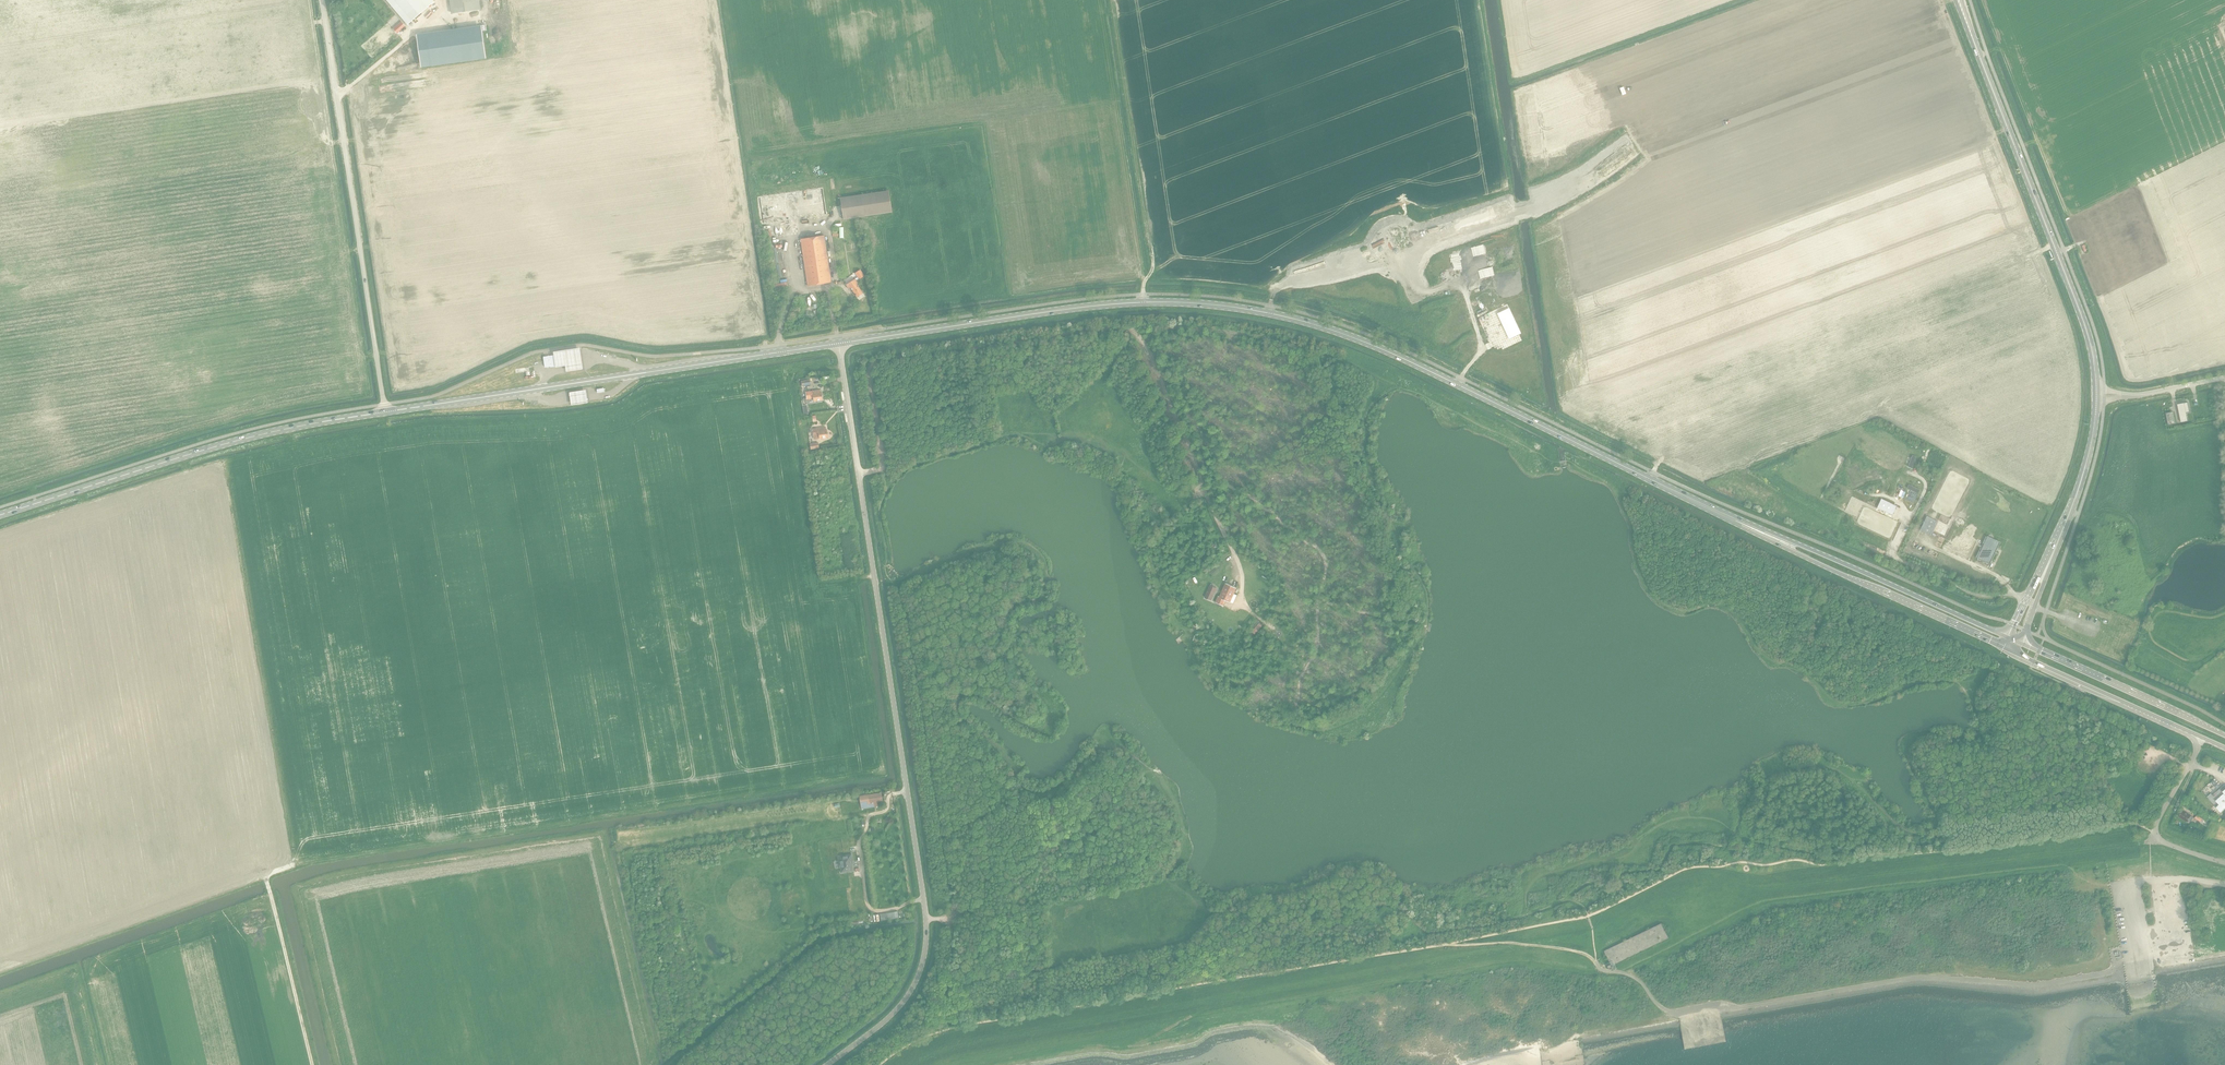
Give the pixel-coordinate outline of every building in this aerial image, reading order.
[(407,25),(434,2),(433,0),(386,0),(407,25)] [(452,13),(479,9),(478,0),(450,0),(452,13)] [(486,58),(482,31),(486,30),(486,25),(479,26),(480,31),(428,38),(432,65),(486,58)] [(839,198),(842,220),(891,212),(888,190),(839,198)] [(799,239),(807,285),(830,281),(823,235),(799,239)] [(858,278),(863,275),(859,269),(854,272),(857,276),(845,284),(848,288),(850,286),(856,296),(862,292),(856,283),(857,282),(855,280),(858,278)] [(1509,306),(1497,312),(1510,339),(1521,333),(1509,306)] [(551,352),(552,356),(553,365),(554,367),(557,367),(564,366),(565,369),(565,371),(581,369),(581,366),(579,353),(578,348),(551,352)] [(542,356),(544,367),(555,365),(553,355),(542,356)] [(821,392),(820,392),(820,389),(812,391),(806,392),(807,399),(813,398),(814,401),(822,400),(821,392)] [(585,390),(568,393),(568,395),(569,403),(570,405),(587,402),(586,400),(585,393),(585,390)] [(2177,404),(2181,422),(2188,421),(2184,403),(2177,404)] [(2166,413),(2168,424),(2175,423),(2173,411),(2166,413)] [(827,430),(826,430),(825,427),(812,429),(813,437),(819,436),(819,438),(828,437),(827,430)] [(1915,455),(1911,453),(1906,463),(1910,466),(1915,455)] [(1921,488),(1910,483),(1907,489),(1918,494),(1921,488)] [(1877,508),(1892,515),(1897,506),(1881,498),(1877,508)] [(1939,519),(1926,514),(1920,530),(1933,535),(1939,519)] [(1991,538),(1985,549),(1984,549),(1980,557),(1981,557),(1980,559),(1990,563),(2000,542),(1991,538)] [(1225,600),(1229,602),(1236,588),(1226,584),(1220,597),(1218,596),(1216,602),(1223,605),(1225,600)] [(1205,597),(1211,600),(1216,588),(1210,585),(1205,597)] [(1252,631),(1255,634),(1263,624),(1260,621),(1252,631)] [(2224,790),(2222,788),(2212,796),(2210,793),(2207,796),(2220,811),(2224,807),(2224,789),(2224,790)] [(859,795),(861,808),(878,805),(878,801),(882,801),(881,792),(868,794),(859,795)] [(2194,817),(2183,810),(2179,816),(2190,823),(2194,817)] [(2194,817),(2201,821),(2203,818),(2196,813),(2194,817)] [(853,871),(852,863),(853,863),(851,854),(838,856),(839,861),(841,861),(842,866),(840,866),(841,872),(853,871)] [(881,919),(899,917),(898,911),(887,912),(887,915),(884,916),(883,913),(880,913),(881,919)] [(1640,953),(1668,940),(1660,923),(1600,952),(1607,966),(1608,969),(1640,953)]
